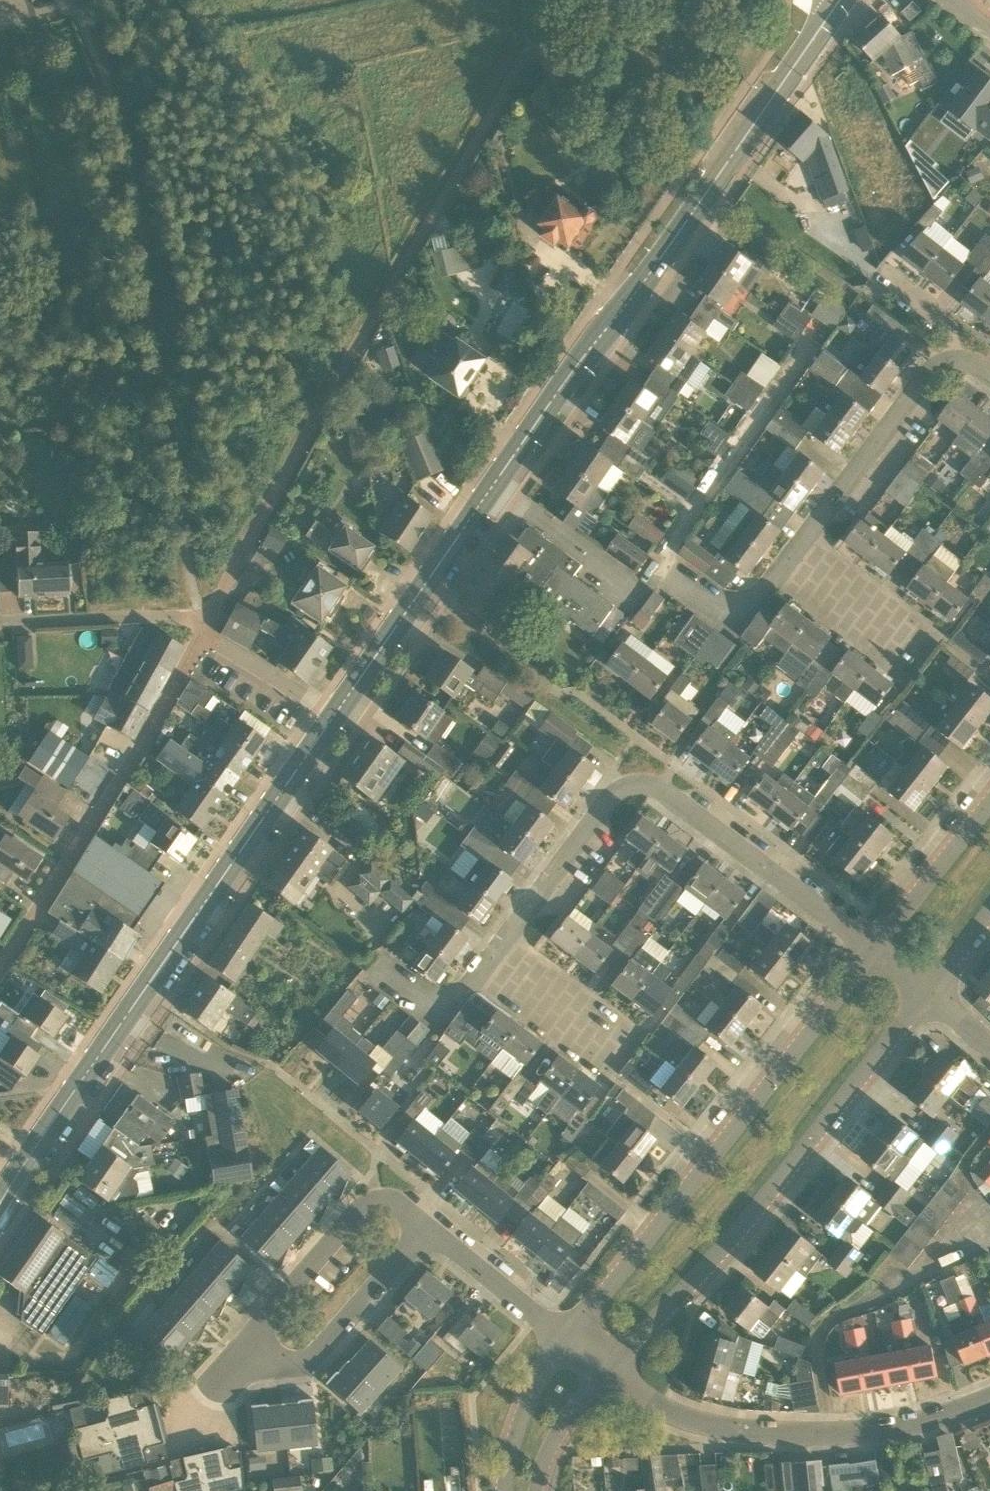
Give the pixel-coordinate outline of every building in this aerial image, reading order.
[(938,83),(935,77),(927,59),(914,65),(900,38),(901,37),(881,15),(855,39),(874,60),(888,47),(894,61),(887,64),(893,75),(895,74),(902,89),(921,80),(925,89),(938,83)] [(989,139),(989,78),(979,69),(948,109),(976,130),(976,129),(989,139)] [(847,201),(845,193),(848,191),(828,135),(803,112),(778,140),(803,163),(807,158),(823,201),(824,200),(826,208),(847,201)] [(507,130),(506,130),(497,125),(488,139),(499,145),(507,130)] [(979,166),(966,172),(971,185),(985,179),(979,166)] [(934,199),(950,182),(935,168),(924,180),(924,181),(934,199)] [(556,246),(567,253),(586,224),(588,225),(594,224),(597,220),(596,214),(591,210),(586,210),(585,213),(560,196),(559,196),(549,189),(537,206),(547,214),(539,226),(547,231),(544,237),(556,246)] [(935,205),(919,223),(929,231),(944,212),(935,205)] [(861,252),(873,247),(864,222),(852,226),(861,252)] [(925,275),(944,250),(924,234),(904,260),(925,275)] [(989,251),(989,237),(986,234),(966,260),(977,268),(989,251)] [(761,270),(771,255),(754,243),(744,257),(726,245),(711,267),(740,286),(754,265),(761,270)] [(450,250),(433,254),(439,278),(456,274),(450,250)] [(964,266),(963,265),(944,250),(925,275),(945,291),(964,266)] [(977,268),(963,286),(972,293),(963,305),(983,321),(989,312),(989,251),(977,268)] [(504,294),(516,272),(501,265),(490,287),(504,294)] [(725,307),(740,286),(711,267),(697,287),(707,295),(698,309),(714,320),(733,332),(740,322),(722,310),(724,306),(725,307)] [(850,309),(849,309),(828,294),(814,315),(835,330),(850,309)] [(486,296),(478,316),(490,321),(498,301),(486,296)] [(790,303),(782,314),(805,330),(813,319),(790,303)] [(881,326),(865,347),(900,373),(916,352),(900,340),(908,330),(874,305),(867,315),(881,326)] [(706,333),(714,320),(698,309),(689,321),(679,314),(664,336),(692,355),(706,333)] [(805,330),(782,314),(774,326),(797,342),(805,330)] [(850,334),(858,323),(848,316),(840,327),(850,334)] [(487,360),(458,340),(457,342),(446,334),(431,356),(438,361),(428,376),(456,395),(457,395),(461,398),(467,397),(470,392),(469,387),(487,360)] [(677,396),(687,383),(677,376),(692,355),(664,336),(649,357),(660,364),(650,378),(667,389),(671,392),(677,396)] [(392,344),(375,350),(382,370),(399,364),(392,344)] [(823,349),(816,359),(859,392),(866,382),(884,395),(900,373),(865,347),(850,367),(823,349)] [(734,384),(757,400),(766,388),(781,366),(763,354),(748,376),(742,372),(734,384)] [(852,401),(859,392),(816,359),(809,369),(835,387),(835,388),(844,395),(837,405),(827,397),(819,407),(855,434),(870,414),(852,401)] [(633,381),(617,404),(643,422),(659,400),(664,403),(671,392),(667,389),(650,378),(643,388),(633,381)] [(726,396),(733,400),(749,412),(757,400),(734,384),(726,396)] [(960,435),(979,410),(959,395),(940,420),(960,435)] [(653,460),(633,447),(628,443),(643,422),(617,404),(601,426),(612,433),(604,443),(646,470),(653,460)] [(855,434),(819,407),(818,406),(803,426),(781,409),(774,419),(803,441),(810,432),(840,454),(855,434)] [(353,458),(365,456),(356,409),(344,411),(353,458)] [(989,457),(989,446),(986,442),(989,437),(989,418),(979,410),(960,435),(953,444),(973,459),(961,474),(971,481),(989,457)] [(699,435),(722,451),(733,435),(711,419),(699,435)] [(803,441),(774,419),(766,429),(795,451),(803,441)] [(443,470),(427,432),(400,444),(416,482),(443,470)] [(588,446),(572,469),(598,487),(613,465),(637,482),(646,470),(604,443),(598,453),(588,446)] [(903,471),(921,486),(936,466),(917,452),(903,471)] [(800,454),(785,474),(811,493),(826,473),(800,454)] [(971,481),(981,489),(989,479),(989,480),(989,457),(971,481)] [(740,471),(733,481),(770,508),(777,499),(796,513),(811,493),(785,474),(773,465),(758,484),(740,471)] [(701,482),(684,470),(681,468),(676,475),(670,471),(662,482),(688,500),(696,489),(701,482)] [(610,495),(603,490),(598,487),(572,469),(556,491),(567,498),(555,515),(576,530),(588,512),(595,517),(610,495)] [(914,495),(921,486),(903,471),(888,491),(908,506),(915,496),(914,495)] [(762,518),(770,508),(733,481),(725,491),(751,510),(735,531),(765,554),(782,532),(762,518)] [(433,515),(406,498),(390,522),(386,500),(373,502),(379,536),(383,536),(408,552),(433,515)] [(868,559),(885,537),(891,529),(869,513),(846,543),(868,559)] [(636,514),(628,527),(656,547),(665,534),(636,514)] [(305,535),(358,572),(359,570),(362,565),(365,567),(373,555),(370,553),(374,547),(352,531),(355,526),(343,518),(333,532),(316,521),(305,535)] [(289,535),(272,526),(262,545),(278,554),(289,535)] [(890,575),(910,548),(915,541),(904,533),(902,535),(892,527),(891,529),(885,537),(868,559),(890,575)] [(593,636),(614,606),(574,577),(583,566),(532,528),(527,529),(517,543),(508,537),(481,573),(507,591),(506,592),(529,608),(537,596),(593,636)] [(915,541),(910,548),(919,555),(934,536),(933,535),(926,530),(924,529),(915,541)] [(749,575),(765,554),(735,531),(719,552),(727,558),(727,559),(749,575)] [(18,597),(34,596),(69,594),(68,563),(40,565),(38,533),(15,534),(18,597)] [(638,573),(650,555),(620,535),(608,552),(638,573)] [(930,606),(947,583),(955,572),(934,556),(944,544),(934,536),(919,555),(929,562),(909,590),(930,606)] [(704,573),(715,559),(691,541),(680,555),(704,573)] [(249,561),(270,574),(276,564),(255,551),(249,561)] [(295,580),(303,585),(337,608),(344,597),(341,595),(346,588),(346,589),(348,587),(332,576),(335,572),(319,561),(312,571),(305,566),(295,580)] [(279,583),(286,573),(276,566),(269,576),(279,583)] [(486,620),(506,592),(507,591),(481,573),(460,601),(486,620)] [(989,591),(989,578),(986,575),(972,594),(982,602),(989,591)] [(952,622),(969,600),(947,583),(930,606),(952,622)] [(337,608),(303,585),(290,604),(321,626),(323,623),(322,623),(326,616),(329,618),(337,608)] [(641,611),(651,619),(666,599),(655,592),(641,611)] [(283,628),(254,612),(236,603),(220,633),(249,649),(260,629),(276,637),(274,641),(287,651),(279,663),(306,681),(330,648),(303,629),(305,627),(292,616),(283,628)] [(810,622),(789,606),(788,605),(780,616),(766,605),(742,637),(757,649),(764,638),(786,654),(810,622)] [(640,610),(632,621),(643,630),(651,619),(641,611),(640,610)] [(695,615),(683,631),(675,642),(695,657),(715,630),(695,615)] [(815,660),(829,641),(832,638),(810,622),(786,654),(782,659),(803,675),(797,684),(806,691),(821,671),(812,664),(815,660)] [(147,626),(137,645),(127,641),(127,625),(119,625),(120,648),(127,652),(135,657),(135,656),(143,660),(143,659),(170,672),(184,646),(147,626)] [(707,661),(718,668),(736,644),(715,630),(695,657),(694,658),(704,666),(707,661)] [(982,664),(989,654),(960,631),(952,641),(982,664)] [(16,636),(17,648),(32,648),(31,635),(16,636)] [(647,661),(625,644),(608,667),(630,683),(647,661)] [(821,672),(839,649),(838,648),(822,671),(821,671),(806,691),(817,698),(831,679),(821,672)] [(122,698),(148,712),(170,672),(143,659),(143,660),(135,656),(135,657),(127,652),(107,689),(122,697),(122,698)] [(851,652),(834,674),(845,682),(835,695),(846,703),(847,701),(872,668),(851,652)] [(426,679),(452,697),(469,671),(444,653),(426,679)] [(968,682),(975,672),(954,655),(946,665),(968,682)] [(647,661),(630,683),(652,699),(668,677),(647,661)] [(483,666),(477,676),(500,692),(506,682),(507,682),(484,666),(483,666)] [(892,683),(883,676),(872,668),(847,701),(868,718),(859,730),(869,738),(883,719),(873,711),(877,706),(894,684),(892,683)] [(676,742),(693,720),(700,711),(681,696),(692,681),(683,674),(654,713),(660,718),(654,726),(676,742)] [(205,708),(213,695),(190,680),(176,704),(209,727),(208,728),(252,759),(265,740),(237,720),(232,727),(205,708)] [(733,680),(719,698),(728,704),(730,706),(744,688),(733,680)] [(981,727),(989,716),(989,699),(973,685),(956,707),(981,727)] [(64,719),(89,723),(92,698),(67,695),(64,719)] [(425,738),(434,744),(435,743),(451,720),(415,695),(397,720),(424,739),(425,738)] [(148,712),(122,698),(118,705),(105,698),(94,718),(107,725),(107,726),(133,740),(148,712)] [(719,698),(705,717),(714,723),(716,721),(726,707),(728,704),(719,698)] [(897,712),(926,734),(934,725),(905,702),(897,712)] [(761,717),(774,727),(754,753),(763,761),(791,724),(781,716),(768,707),(761,717)] [(956,707),(938,729),(964,749),(981,727),(956,707)] [(897,712),(889,722),(913,740),(896,761),(932,789),(949,768),(924,747),(923,748),(919,744),(926,734),(897,712)] [(575,731),(572,729),(552,714),(540,730),(554,741),(563,747),(564,746),(575,731)] [(736,736),(716,721),(714,723),(692,754),(712,769),(731,743),(736,736)] [(791,724),(763,761),(773,768),(801,731),(791,724)] [(238,778),(252,759),(208,728),(199,740),(194,748),(238,778)] [(48,731),(28,762),(67,787),(87,756),(48,731)] [(194,748),(199,740),(189,733),(179,748),(169,741),(156,759),(164,765),(177,774),(180,770),(186,774),(189,771),(225,797),(238,778),(194,748)] [(499,743),(487,734),(473,755),(485,763),(499,743)] [(375,800),(403,761),(370,738),(342,777),(375,800)] [(405,741),(398,751),(438,779),(444,769),(426,756),(405,741)] [(594,768),(583,760),(569,749),(564,746),(563,747),(554,741),(541,760),(543,762),(554,769),(579,788),(594,768)] [(434,744),(426,756),(444,769),(452,775),(461,761),(460,761),(435,743),(434,744)] [(751,758),(731,743),(712,769),(732,784),(751,758)] [(932,789),(896,761),(880,783),(890,791),(889,791),(915,811),(932,789)] [(579,788),(554,769),(543,762),(534,775),(544,783),(539,789),(564,808),(579,788)] [(857,765),(849,775),(871,792),(879,782),(857,765)] [(23,819),(22,821),(53,841),(69,817),(55,808),(66,792),(42,777),(42,778),(25,767),(18,778),(34,789),(31,794),(17,815),(23,819)] [(839,767),(833,775),(843,783),(849,775),(839,767)] [(201,830),(225,797),(189,771),(186,774),(180,770),(177,774),(182,778),(173,790),(184,797),(174,811),(201,830)] [(528,794),(534,785),(535,784),(516,770),(509,780),(528,794)] [(785,774),(777,784),(767,775),(750,798),(772,814),(796,782),(785,774)] [(444,800),(454,782),(442,775),(432,793),(444,800)] [(816,798),(815,799),(825,807),(834,794),(841,785),(842,784),(843,783),(833,775),(816,797),(816,798)] [(863,801),(871,792),(849,775),(842,784),(863,801)] [(521,803),(528,794),(509,780),(502,789),(516,799),(521,803)] [(809,807),(815,799),(816,798),(816,797),(796,782),(772,814),(793,830),(800,822),(810,808),(809,807)] [(525,803),(544,817),(552,807),(534,792),(525,803)] [(810,808),(800,822),(809,828),(820,813),(823,809),(825,807),(815,799),(809,807),(810,808)] [(169,817),(150,802),(138,819),(144,823),(132,841),(135,844),(132,847),(155,863),(163,852),(179,864),(196,839),(168,819),(169,817)] [(422,804),(414,815),(425,823),(433,812),(422,804)] [(527,805),(526,806),(512,825),(537,844),(552,824),(527,805)] [(895,836),(858,808),(857,807),(840,828),(844,832),(877,858),(895,836)] [(522,865),(537,844),(512,825),(495,813),(481,831),(493,840),(498,844),(497,845),(522,865)] [(830,821),(820,813),(809,828),(803,835),(813,843),(830,821)] [(626,862),(636,870),(663,834),(642,818),(625,840),(636,848),(626,862)] [(461,825),(458,829),(467,836),(474,827),(471,824),(461,825)] [(474,826),(474,827),(467,836),(486,850),(493,840),(481,831),(474,826)] [(329,885),(333,879),(336,882),(349,863),(346,861),(346,860),(331,850),(331,849),(304,830),(266,884),(293,903),(314,874),(329,885)] [(844,832),(827,854),(860,880),(877,858),(844,832)] [(11,838),(5,834),(0,841),(0,888),(2,890),(13,873),(26,882),(42,858),(11,838)] [(663,834),(636,870),(635,871),(647,880),(658,865),(668,872),(685,850),(663,834)] [(94,836),(72,872),(140,918),(141,919),(165,884),(149,873),(155,863),(132,847),(125,857),(94,836)] [(479,859),(486,850),(467,836),(460,845),(479,859)] [(487,865),(479,859),(464,880),(472,886),(494,902),(510,880),(488,864),(487,865)] [(369,906),(391,879),(368,860),(346,888),(369,906)] [(703,864),(692,878),(684,889),(704,904),(723,879),(703,864)] [(617,895),(625,885),(606,871),(598,880),(617,895)] [(60,920),(85,936),(92,941),(122,960),(138,934),(132,931),(140,918),(72,872),(63,886),(47,912),(60,920)] [(743,894),(723,879),(704,904),(724,919),(743,894)] [(610,905),(617,895),(598,880),(591,890),(610,905)] [(671,887),(662,880),(661,880),(638,910),(648,918),(671,887)] [(446,912),(453,903),(425,882),(422,886),(424,896),(427,898),(446,912)] [(478,924),(494,902),(472,886),(456,907),(478,924)] [(658,925),(681,894),(671,887),(648,918),(658,925)] [(439,922),(446,912),(427,898),(420,908),(439,922)] [(736,923),(767,947),(792,966),(809,944),(784,925),(776,936),(760,923),(768,912),(753,901),(736,923)] [(285,928),(249,904),(208,965),(234,982),(264,936),(275,943),(285,928)] [(638,910),(615,941),(625,949),(639,930),(648,918),(638,910)] [(9,916),(0,912),(0,935),(9,916)] [(550,940),(572,956),(588,934),(567,917),(550,940)] [(85,936),(60,920),(53,932),(78,948),(85,936)] [(466,940),(458,934),(444,923),(436,934),(424,925),(416,936),(450,962),(466,940)] [(597,923),(588,934),(572,956),(593,972),(610,950),(598,941),(607,930),(597,923)] [(715,950),(730,931),(720,923),(705,942),(715,950)] [(450,962),(416,936),(403,926),(388,945),(398,953),(405,944),(420,955),(412,967),(434,983),(450,962)] [(625,949),(613,965),(622,972),(611,986),(631,1001),(660,963),(640,949),(649,937),(639,930),(625,949)] [(101,993),(113,974),(122,960),(92,941),(70,974),(101,993)] [(738,974),(745,964),(724,947),(716,957),(738,974)] [(775,988),(792,966),(767,947),(750,969),(775,988)] [(669,1012),(675,1004),(702,968),(707,962),(697,954),(673,985),(674,986),(670,990),(662,984),(671,972),(660,963),(631,1001),(651,1016),(660,1005),(669,1012)] [(738,974),(716,957),(712,954),(707,962),(702,968),(708,973),(711,969),(730,984),(738,974)] [(977,991),(989,1001),(989,974),(977,991)] [(210,1030),(224,1009),(234,995),(207,977),(206,977),(182,1011),(210,1030)] [(702,993),(711,1000),(745,1027),(760,1007),(735,987),(727,998),(710,984),(702,993)] [(342,1016),(357,998),(347,990),(315,1029),(326,1037),(315,1050),(336,1067),(361,1036),(352,1029),(354,1026),(342,1016)] [(39,998),(25,1019),(52,1038),(67,1017),(39,998)] [(443,1033),(459,1045),(466,1035),(474,1041),(480,1033),(502,1049),(519,1027),(497,1010),(491,1018),(467,1000),(443,1033)] [(668,1013),(703,1041),(710,1032),(729,1046),(745,1027),(711,1000),(695,1019),(675,1004),(669,1012),(668,1013)] [(19,1015),(1,1003),(0,1004),(0,1017),(12,1025),(19,1015)] [(247,1026),(256,1013),(243,1003),(233,1016),(247,1026)] [(661,1023),(692,1048),(676,1069),(698,1086),(715,1065),(696,1050),(703,1041),(668,1013),(661,1023)] [(519,1027),(502,1049),(524,1065),(540,1043),(519,1027)] [(391,1057),(406,1038),(397,1031),(382,1049),(391,1057)] [(336,1067),(357,1084),(374,1063),(366,1056),(374,1047),(361,1036),(336,1067)] [(40,1056),(12,1037),(0,1055),(0,1059),(25,1077),(40,1056)] [(406,1038),(391,1057),(401,1065),(416,1046),(406,1038)] [(439,1043),(427,1059),(436,1067),(448,1050),(439,1043)] [(578,1071),(558,1056),(539,1082),(549,1089),(536,1107),(546,1114),(559,1097),(578,1071)] [(989,1124),(989,1098),(980,1089),(981,1088),(942,1057),(926,1078),(950,1096),(958,1086),(973,1098),(967,1107),(988,1126),(989,1124)] [(647,1096),(655,1086),(627,1063),(619,1073),(647,1096)] [(698,1086),(676,1069),(659,1090),(681,1107),(698,1086)] [(559,1097),(579,1112),(598,1086),(578,1071),(559,1097)] [(497,1118),(512,1099),(527,1080),(517,1072),(488,1111),(497,1118)] [(203,1096),(203,1095),(200,1073),(178,1077),(181,1099),(203,1096)] [(950,1096),(926,1078),(910,1098),(933,1117),(950,1096)] [(527,1080),(512,1099),(522,1106),(536,1087),(527,1080)] [(608,1093),(615,1099),(627,1108),(605,1135),(609,1138),(638,1162),(655,1140),(643,1131),(655,1115),(622,1089),(615,1083),(608,1093)] [(205,1137),(208,1154),(213,1186),(253,1179),(237,1089),(211,1093),(212,1094),(203,1095),(203,1096),(210,1136),(205,1137)] [(397,1107),(376,1090),(358,1111),(380,1129),(397,1107)] [(422,1090),(408,1108),(417,1115),(418,1116),(424,1108),(432,1098),(422,1090)] [(114,1128),(138,1145),(146,1133),(156,1140),(162,1139),(175,1122),(137,1095),(114,1128)] [(585,1124),(576,1117),(575,1116),(561,1135),(571,1143),(585,1124)] [(941,1154),(949,1144),(932,1131),(925,1141),(895,1118),(879,1138),(902,1156),(922,1172),(938,1152),(941,1154)] [(416,1159),(434,1137),(413,1120),(396,1142),(416,1159)] [(949,1144),(957,1134),(940,1121),(932,1131),(949,1144)] [(137,1145),(138,1145),(114,1128),(95,1154),(132,1180),(141,1167),(154,1165),(151,1145),(139,1146),(137,1145)] [(440,1130),(434,1137),(416,1159),(437,1176),(455,1154),(454,1153),(458,1149),(467,1156),(482,1138),(472,1130),(460,1145),(440,1130)] [(482,1138),(467,1156),(476,1164),(478,1161),(489,1148),(491,1145),(482,1138)] [(593,1160),(600,1166),(622,1183),(638,1162),(609,1138),(593,1160)] [(907,1192),(922,1172),(902,1156),(879,1138),(863,1159),(886,1177),(887,1176),(893,1181),(907,1192)] [(349,1177),(351,1174),(321,1147),(301,1170),(331,1197),(336,1202),(339,1198),(349,1177)] [(591,1168),(584,1162),(572,1153),(564,1163),(583,1178),(590,1168),(591,1168)] [(131,1181),(132,1180),(95,1154),(77,1181),(110,1204),(135,1199),(142,1189),(131,1181)] [(174,1158),(167,1168),(181,1178),(188,1168),(174,1158)] [(498,1177),(478,1161),(476,1164),(472,1168),(471,1167),(453,1189),(474,1206),(498,1177)] [(979,1175),(986,1182),(989,1178),(989,1164),(979,1175)] [(329,1200),(331,1197),(301,1170),(281,1193),(312,1219),(311,1220),(317,1225),(319,1221),(329,1200)] [(539,1184),(524,1203),(534,1211),(530,1215),(529,1214),(511,1236),(533,1253),(556,1223),(537,1207),(556,1183),(547,1176),(539,1184)] [(512,1200),(515,1196),(517,1193),(498,1177),(474,1206),(495,1223),(513,1201),(512,1200)] [(517,1193),(515,1196),(524,1203),(539,1184),(530,1177),(523,1185),(517,1193)] [(832,1198),(857,1218),(872,1197),(848,1178),(832,1198)] [(950,1178),(942,1188),(961,1203),(969,1193),(950,1178)] [(885,1191),(902,1204),(910,1194),(907,1192),(893,1181),(885,1191)] [(599,1206),(607,1197),(588,1182),(581,1192),(599,1206)] [(961,1203),(942,1188),(935,1197),(954,1212),(961,1203)] [(203,1212),(220,1198),(213,1189),(196,1203),(203,1212)] [(908,1223),(914,1215),(915,1214),(902,1204),(885,1191),(878,1201),(882,1205),(895,1215),(907,1224),(908,1223)] [(309,1222),(311,1220),(312,1219),(281,1193),(262,1215),(292,1242),(291,1243),(297,1247),(300,1244),(309,1222)] [(954,1212),(935,1197),(927,1207),(946,1221),(954,1212)] [(863,1255),(859,1251),(874,1232),(857,1218),(832,1198),(816,1219),(846,1242),(838,1252),(855,1265),(863,1255)] [(946,1221),(927,1207),(919,1217),(938,1232),(946,1221)] [(289,1245),(291,1243),(292,1242),(262,1215),(246,1233),(241,1239),(277,1270),(280,1267),(289,1245)] [(22,1315),(21,1321),(41,1335),(96,1258),(64,1235),(38,1216),(0,1270),(0,1276),(23,1293),(22,1315)] [(561,1217),(556,1223),(533,1253),(554,1269),(564,1256),(580,1268),(587,1260),(571,1247),(582,1234),(561,1217)] [(938,1232),(919,1217),(912,1226),(931,1241),(938,1232)] [(236,1225),(230,1231),(240,1240),(241,1239),(246,1233),(236,1225)] [(931,1241),(912,1226),(905,1235),(914,1242),(924,1250),(931,1241)] [(773,1251),(798,1270),(815,1248),(790,1229),(773,1251)] [(914,1242),(905,1235),(890,1254),(899,1261),(914,1242)] [(251,1268),(241,1260),(220,1241),(200,1264),(231,1291),(230,1292),(236,1296),(239,1293),(248,1271),(251,1268)] [(924,1250),(914,1242),(899,1261),(909,1268),(924,1250)] [(808,1278),(798,1270),(773,1251),(756,1273),(781,1292),(782,1291),(791,1299),(808,1278)] [(838,1252),(831,1261),(829,1263),(846,1277),(855,1265),(838,1252)] [(229,1294),(230,1292),(231,1291),(200,1264),(181,1287),(211,1314),(216,1319),(219,1315),(229,1294)] [(429,1319),(444,1301),(455,1310),(462,1302),(450,1293),(451,1292),(426,1272),(404,1299),(429,1319)] [(988,1356),(977,1328),(972,1315),(965,1299),(955,1276),(941,1282),(951,1305),(956,1303),(963,1319),(949,1324),(966,1365),(988,1356)] [(209,1316),(211,1314),(181,1287),(161,1310),(192,1336),(191,1337),(196,1342),(200,1338),(209,1316)] [(781,1318),(787,1310),(775,1301),(769,1309),(768,1308),(769,1308),(744,1289),(726,1311),(751,1331),(760,1320),(771,1329),(780,1318),(781,1318)] [(66,1347),(91,1304),(71,1292),(46,1335),(66,1347)] [(972,1315),(980,1311),(974,1296),(965,1299),(972,1315)] [(810,1326),(817,1317),(795,1300),(788,1309),(810,1326)] [(189,1339),(191,1337),(192,1336),(161,1310),(141,1333),(177,1364),(180,1361),(189,1339)] [(462,1355),(468,1347),(480,1357),(501,1332),(479,1314),(474,1319),(464,1311),(442,1338),(462,1355)] [(863,1315),(843,1317),(844,1327),(864,1325),(863,1315)] [(377,1329),(396,1346),(402,1338),(407,1333),(389,1317),(388,1316),(377,1329)] [(743,1375),(747,1363),(753,1340),(739,1336),(740,1334),(737,1332),(721,1319),(707,1336),(699,1363),(730,1371),(743,1375)] [(902,1321),(905,1337),(915,1336),(912,1319),(902,1321)] [(896,1339),(905,1337),(902,1321),(893,1323),(896,1339)] [(989,1355),(989,1323),(977,1328),(988,1356),(989,1355)] [(890,1385),(884,1356),(870,1359),(864,1328),(855,1330),(858,1346),(861,1360),(866,1390),(890,1385)] [(849,1348),(858,1346),(855,1330),(846,1331),(849,1348)] [(801,1358),(806,1346),(780,1336),(775,1348),(800,1358),(801,1358)] [(402,1338),(396,1346),(412,1359),(418,1352),(402,1338)] [(352,1364),(380,1390),(400,1368),(370,1340),(360,1351),(362,1353),(352,1364)] [(908,1352),(914,1381),(938,1376),(932,1347),(908,1352)] [(890,1385),(914,1381),(908,1352),(884,1356),(890,1385)] [(418,1353),(412,1359),(427,1372),(433,1365),(428,1361),(425,1358),(420,1354),(418,1353)] [(812,1363),(801,1358),(800,1358),(796,1367),(798,1382),(814,1379),(812,1363)] [(380,1390),(352,1364),(348,1360),(337,1372),(336,1372),(325,1384),(326,1385),(327,1384),(359,1413),(380,1390)] [(842,1394),(866,1390),(861,1360),(837,1365),(842,1394)] [(723,1398),(730,1371),(699,1363),(692,1389),(723,1398)] [(791,1384),(797,1412),(821,1413),(817,1391),(814,1379),(798,1382),(791,1384)] [(74,1429),(79,1445),(162,1423),(158,1407),(155,1408),(154,1404),(136,1409),(132,1407),(129,1395),(129,1394),(105,1400),(108,1413),(104,1421),(74,1429)] [(282,1404),(287,1447),(317,1444),(313,1400),(314,1400),(314,1399),(298,1401),(298,1402),(282,1404)] [(256,1450),(287,1447),(282,1404),(267,1405),(266,1404),(250,1406),(251,1407),(252,1407),(256,1450)] [(167,1438),(162,1423),(79,1445),(83,1460),(98,1456),(113,1452),(120,1458),(123,1469),(123,1470),(147,1463),(144,1451),(146,1448),(164,1443),(163,1439),(167,1438)] [(965,1449),(978,1446),(975,1430),(962,1433),(965,1449)] [(241,1467),(229,1469),(226,1467),(222,1449),(218,1449),(217,1446),(201,1450),(211,1490),(244,1490),(243,1482),(242,1466),(241,1467)] [(963,1478),(961,1467),(957,1448),(941,1451),(948,1481),(950,1481),(950,1480),(958,1478),(959,1479),(963,1478)] [(174,1482),(176,1490),(211,1490),(201,1450),(186,1453),(186,1457),(183,1458),(187,1476),(185,1480),(174,1482)] [(941,1471),(937,1451),(925,1454),(933,1490),(946,1490),(941,1471)] [(664,1475),(661,1455),(643,1458),(648,1490),(667,1490),(664,1475)] [(260,1457),(248,1458),(249,1471),(261,1470),(260,1457)] [(314,1472),(331,1470),(330,1458),(313,1459),(314,1472)] [(885,1459),(879,1460),(882,1479),(897,1477),(894,1458),(885,1459)] [(81,1459),(61,1464),(65,1481),(85,1476),(81,1459)] [(832,1485),(832,1490),(851,1490),(851,1486),(879,1484),(876,1460),(850,1464),(850,1463),(830,1465),(832,1485)] [(822,1467),(821,1461),(794,1464),(796,1488),(797,1488),(797,1490),(821,1490),(820,1485),(824,1485),(822,1467)] [(791,1464),(791,1462),(775,1464),(778,1490),(793,1490),(794,1490),(791,1464)] [(719,1484),(717,1464),(701,1466),(703,1490),(719,1490),(719,1484)] [(150,1470),(143,1472),(148,1489),(155,1487),(170,1482),(165,1466),(150,1470)] [(274,1490),(302,1490),(300,1477),(272,1480),(274,1490)]
